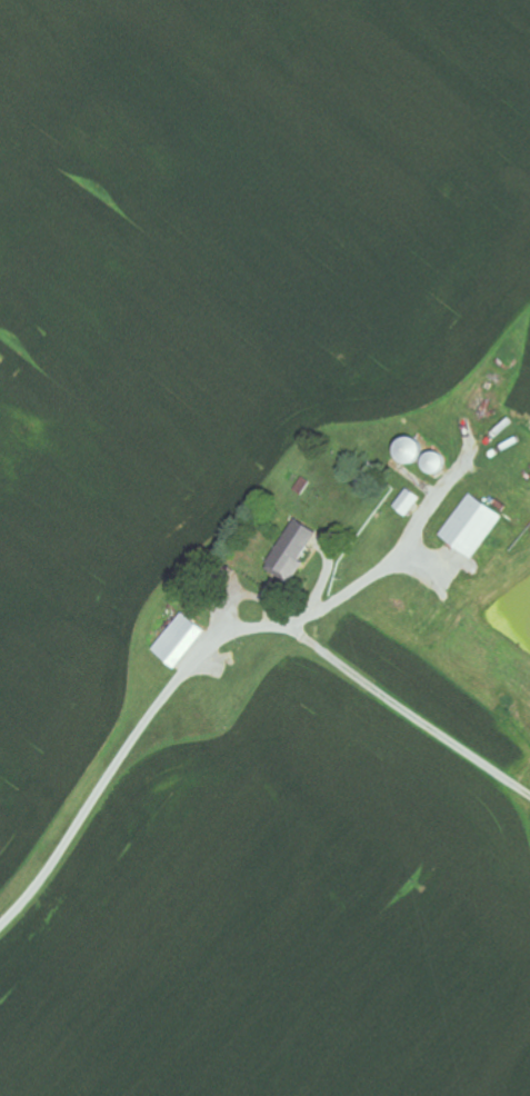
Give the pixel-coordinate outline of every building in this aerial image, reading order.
[(394,508),(408,517),(421,498),(407,489),(394,508)] [(474,559),(501,515),(468,494),(440,538),(474,559)] [(265,567),(291,584),(305,564),(300,561),(318,533),(297,519),(265,567)] [(204,631),(180,612),(151,650),(175,669),(204,631)]
